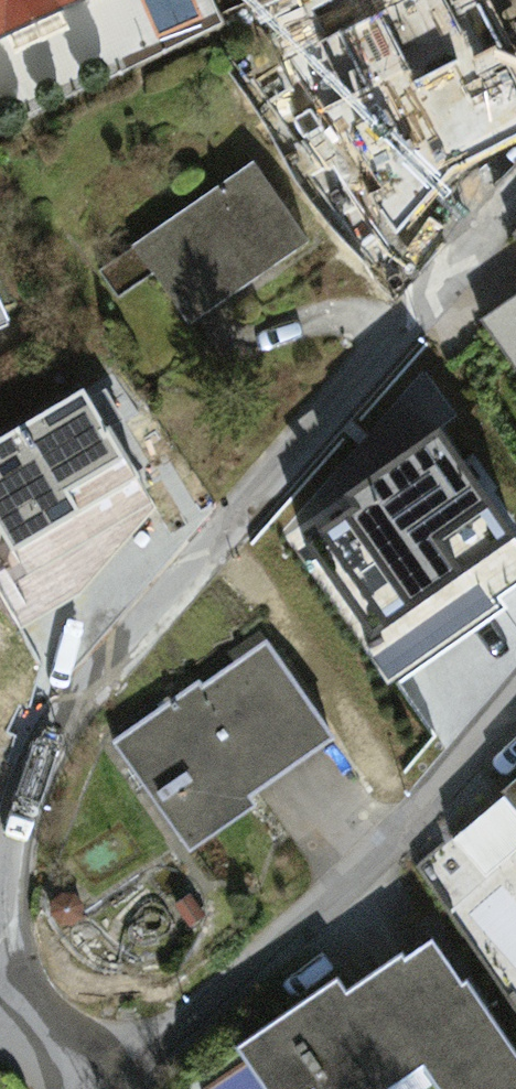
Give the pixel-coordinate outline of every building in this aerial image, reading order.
[(76,0),(0,0),(0,33),(76,0)] [(412,6),(308,73),(392,205),(497,138),(412,6)] [(260,169),(98,270),(120,304),(160,279),(185,319),(307,243),(260,169)] [(486,308),(515,360),(515,288),(486,308)] [(0,421),(0,538),(1,540),(141,458),(90,369),(0,421)] [(453,417),(432,387),(373,428),(395,460),(306,522),(361,601),(489,512),(433,432),(453,417)] [(56,612),(41,552),(0,562),(0,567),(14,622),(56,612)] [(269,632),(114,730),(182,837),(337,739),(269,632)] [(459,826),(492,874),(515,858),(515,788),(459,826)] [(449,844),(421,865),(454,907),(481,887),(449,844)] [(249,1065),(264,1088),(405,1088),(412,1084),(415,1088),(515,1088),(427,951),(249,1065)]
